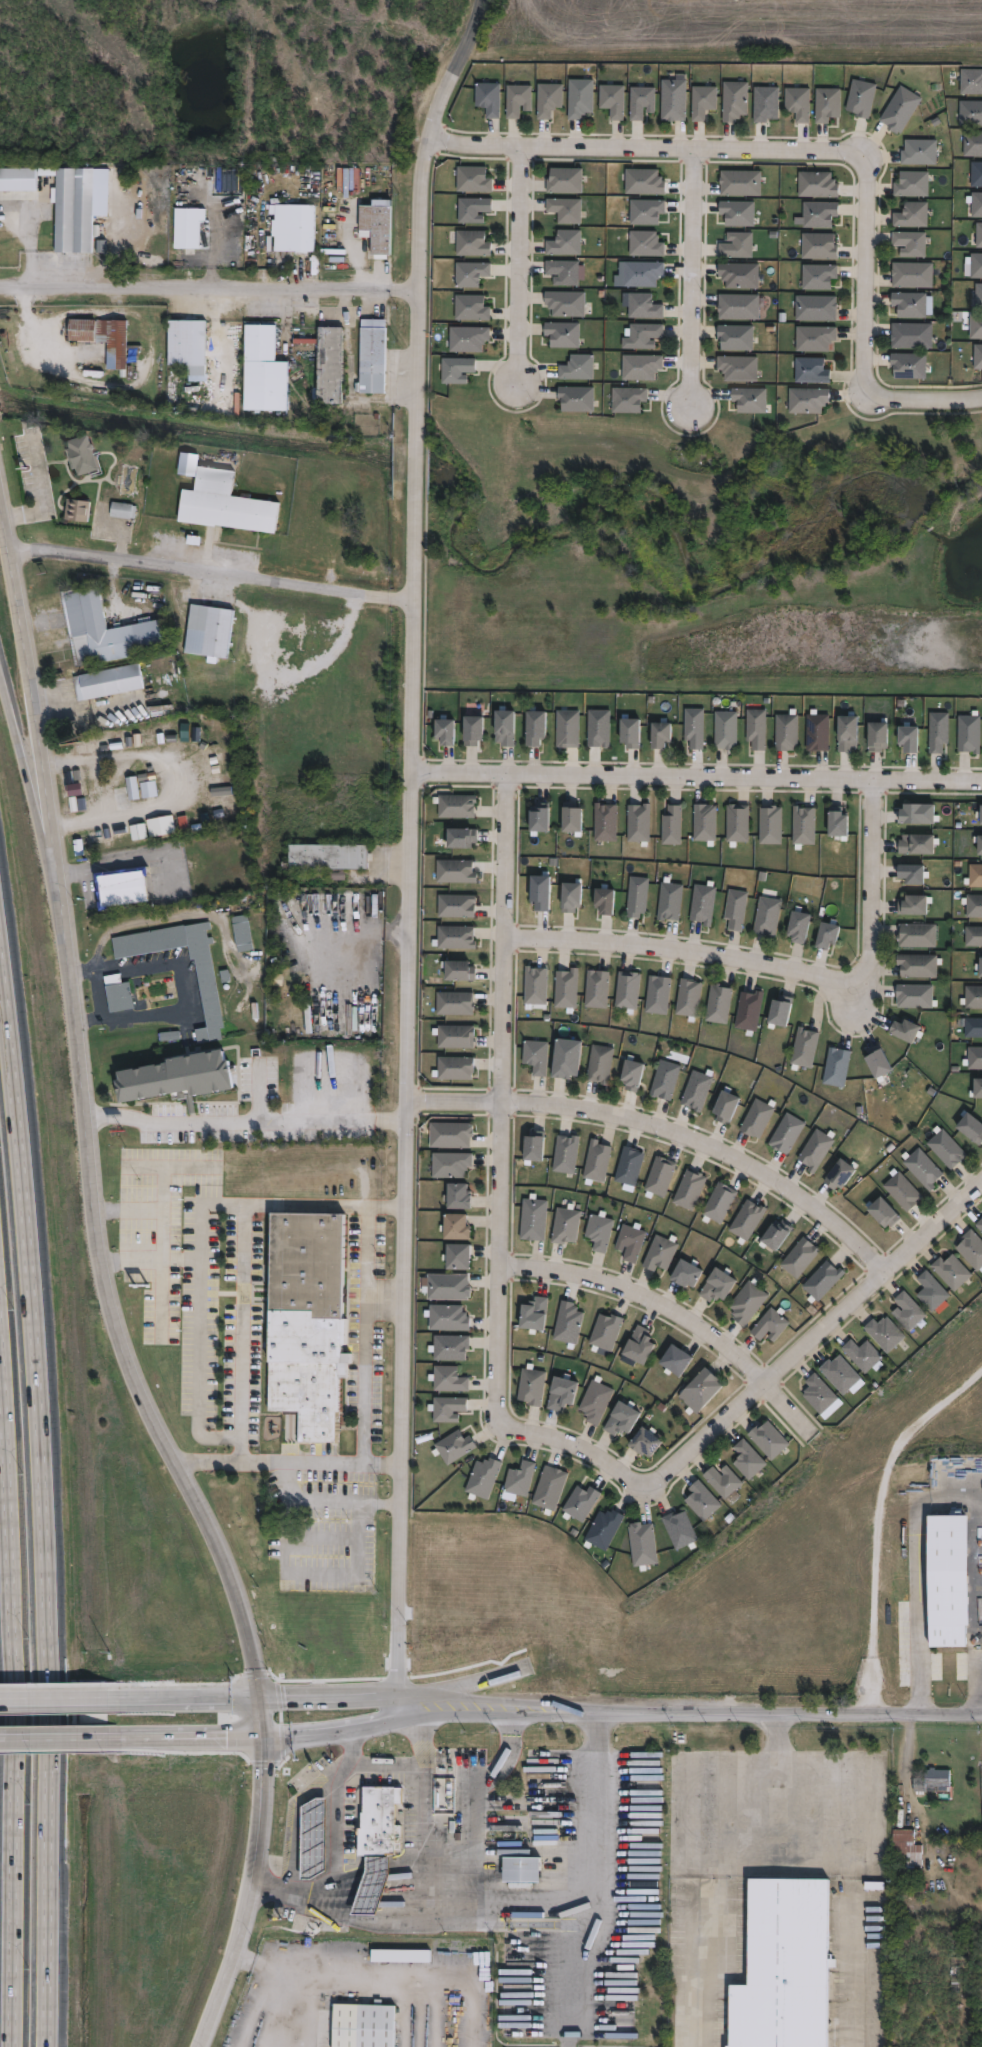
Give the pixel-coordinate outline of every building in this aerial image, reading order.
[(961,70),(981,70),(981,94),(960,94),(961,70)] [(581,120),(568,120),(568,113),(569,80),(593,80),(592,113),(585,113),(585,115),(581,115),(581,120)] [(674,122),(661,122),(661,120),(662,80),(686,80),(685,121),(674,121),(674,122)] [(869,116),(869,119),(856,116),(857,113),(846,111),(852,80),(876,85),(869,116)] [(736,122),(723,122),(723,115),(723,83),(747,83),(747,115),(740,115),(740,119),(736,119),(736,122)] [(499,107),(499,119),(486,119),(486,107),(475,107),(475,84),(499,84),(499,107)] [(551,119),(538,119),(538,107),(538,85),(562,85),(562,108),(554,107),(554,110),(551,110),(551,119)] [(623,109),(623,121),(610,120),(610,109),(599,109),(599,85),(624,86),(623,109)] [(531,105),(531,111),(523,110),(523,105),(519,105),(519,119),(507,119),(507,105),(507,86),(531,86),(531,105)] [(921,98),(900,133),(898,132),(897,134),(888,129),(889,127),(880,121),(901,86),(921,98)] [(705,122),(692,122),(693,110),(693,87),(717,87),(716,110),(705,110),(705,122)] [(767,122),(754,122),(754,119),(754,87),(778,87),(778,120),(767,120),(767,122)] [(654,107),(654,112),(647,112),(647,107),(644,107),(643,121),(631,121),(631,107),(631,88),(655,88),(654,107)] [(809,112),(809,123),(796,123),(797,112),(786,112),(786,88),(809,88),(809,112)] [(829,124),(816,124),(816,117),(817,89),(841,89),(840,117),(829,117),(829,124)] [(960,101),(981,101),(981,126),(960,126),(960,101)] [(964,132),(981,132),(981,157),(964,157),(964,132)] [(905,165),(901,165),(901,150),(905,151),(905,140),(937,140),(936,165),(905,165)] [(971,162),(981,162),(981,187),(971,187),(971,162)] [(38,186),(0,186),(0,167),(38,168),(38,186)] [(485,167),(485,179),(492,179),(492,192),(485,192),(457,192),(457,167),(485,167)] [(96,169),(96,225),(103,225),(103,238),(96,238),(96,254),(85,254),(59,254),(59,253),(59,204),(54,204),(54,190),(54,189),(59,189),(59,176),(41,176),(41,168),(60,169),(96,169)] [(549,194),(546,194),(546,180),(549,180),(549,168),(582,169),(581,194),(549,194)] [(658,170),(658,177),(662,177),(662,181),(665,181),(665,195),(658,194),(625,194),(626,170),(658,170)] [(761,196),(720,196),(720,171),(761,171),(761,196)] [(832,172),(832,180),(835,180),(835,185),(839,185),(839,198),(831,198),(799,197),(799,172),(832,172)] [(901,197),(894,197),(894,183),(901,183),(901,172),(929,172),(928,197),(901,197)] [(972,193),(981,193),(981,217),(972,217),(972,193)] [(477,212),(477,215),(483,215),(483,223),(477,223),(458,223),(458,199),(477,199),(491,199),(491,212),(477,212)] [(581,200),(581,224),(558,224),(558,212),(546,212),(546,199),(558,199),(581,200)] [(659,225),(630,225),(630,200),(659,201),(665,201),(665,214),(659,214),(659,225)] [(754,202),(754,227),(726,227),(726,215),(720,215),(720,202),(726,202),(754,202)] [(832,228),(803,227),(804,202),(832,203),(839,203),(839,217),(832,217),(832,228)] [(903,227),(892,227),(892,213),(904,213),(904,202),(928,202),(928,227),(903,227)] [(319,206),(318,252),(311,252),(311,255),(299,255),(299,252),(278,252),(279,236),(276,236),(276,221),(279,221),(279,215),(272,215),(272,205),(319,206)] [(397,208),(395,256),(377,256),(378,231),(364,231),(365,207),(397,208)] [(209,209),(209,221),(203,221),(202,249),(178,249),(179,209),(209,209)] [(557,255),(545,255),(545,241),(555,241),(555,237),(557,237),(557,230),(580,230),(580,256),(557,255)] [(484,231),(484,243),(491,243),(491,256),(484,256),(456,256),(457,231),(484,231)] [(656,232),(656,235),(658,235),(658,243),(664,243),(664,257),(656,257),(630,256),(630,231),(656,232)] [(926,246),(926,258),(906,257),(900,257),(900,249),(906,249),(906,246),(893,246),(893,232),(926,233),(926,246)] [(753,233),(752,258),(732,258),(719,258),(719,244),(733,244),(733,241),(727,241),(727,233),(733,233),(753,233)] [(834,234),(834,247),(838,247),(838,259),(834,259),(802,258),(803,234),(834,234)] [(971,254),(981,254),(981,278),(971,278),(971,254)] [(579,262),(579,286),(559,286),(552,286),(553,277),(559,277),(559,275),(545,275),(545,261),(559,261),(579,262)] [(656,288),(624,287),(624,262),(656,263),(664,263),(664,276),(659,276),(659,280),(656,280),(656,288)] [(478,288),(455,288),(455,263),(479,263),(490,264),(490,277),(478,277),(478,288)] [(933,288),(892,288),(893,263),(933,263),(933,288)] [(759,264),(758,289),(726,289),(726,281),(722,281),(722,277),(718,277),(719,264),(726,264),(759,264)] [(831,290),(803,290),(803,265),(831,265),(837,266),(837,279),(831,279),(831,290)] [(981,309),(981,284),(974,284),(974,309),(981,309)] [(585,292),(584,318),(552,317),(552,310),(548,310),(548,306),(545,306),(545,292),(552,292),(585,292)] [(652,294),(652,301),(653,301),(653,305),(664,305),(663,319),(651,319),(629,318),(629,293),(652,294)] [(926,294),(926,319),(898,318),(898,306),(891,306),(892,293),(898,293),(926,294)] [(759,320),(719,319),(719,295),(759,295),(759,320)] [(484,296),(484,307),(490,307),(490,321),(483,321),(455,321),(455,296),(484,296)] [(836,322),(796,321),(796,296),(837,296),(836,322)] [(970,315),(981,315),(981,339),(970,339),(970,315)] [(142,331),(142,339),(131,339),(131,345),(141,345),(141,364),(130,363),(130,369),(129,369),(129,376),(122,376),(122,368),(111,368),(112,341),(73,340),(74,318),(131,319),(131,320),(136,320),(136,331),(142,331)] [(388,392),(365,392),(365,319),(365,318),(386,318),(389,318),(389,349),(389,392),(388,392)] [(211,322),(210,375),(192,375),(192,364),(173,364),(173,322),(211,322)] [(281,323),(281,359),(293,359),(293,408),(250,408),(250,325),(250,323),(281,323)] [(579,323),(579,348),(550,348),(550,336),(544,336),(544,323),(550,323),(579,323)] [(649,338),(649,341),(655,341),(655,349),(649,349),(630,349),(630,338),(630,324),(663,325),(663,338),(649,338)] [(932,349),(892,349),(892,324),(932,324),(932,349)] [(348,328),(348,356),(354,356),(355,382),(348,382),(348,401),(324,401),(324,326),(337,326),(348,326),(348,328)] [(753,326),(753,351),(721,351),(721,339),(718,339),(718,326),(721,326),(753,326)] [(481,353),(449,352),(449,327),(482,328),(490,328),(490,342),(484,342),(484,345),(482,345),(481,353)] [(829,352),(797,352),(797,327),(829,328),(837,328),(836,341),(832,341),(832,345),(829,345),(829,352)] [(974,345),(981,345),(981,369),(974,369),(974,345)] [(926,354),(926,379),(894,379),(894,367),(891,367),(891,354),(894,354),(926,354)] [(570,380),(558,380),(559,366),(568,366),(568,362),(570,362),(570,355),(593,356),(593,380),(570,380)] [(655,381),(622,380),(622,356),(655,356),(663,356),(662,370),(658,369),(658,373),(655,373),(655,381)] [(757,358),(757,382),(724,382),(724,374),(722,374),(722,370),(717,370),(717,357),(724,357),(757,358)] [(824,359),(824,370),(830,370),(830,383),(824,383),(796,383),(796,358),(824,359)] [(462,373),(462,375),(467,375),(467,384),(461,384),(442,384),(442,359),(462,359),(475,359),(475,374),(462,373)] [(594,388),(593,413),(562,412),(562,400),(558,400),(558,387),(562,388),(594,388)] [(640,414),(612,413),(612,389),(641,389),(647,389),(647,403),(641,403),(640,414)] [(766,389),(766,414),(738,414),(738,402),(732,402),(732,389),(738,389),(766,389)] [(821,413),(789,413),(790,389),(821,389),(829,389),(829,403),(826,403),(826,407),(821,407),(821,413)] [(96,448),(102,468),(82,474),(80,467),(77,468),(71,448),(74,447),(71,440),(92,434),(95,443),(96,444),(97,447),(96,448)] [(204,453),(200,476),(181,473),(185,450),(204,453)] [(141,465),(139,485),(140,485),(140,490),(138,489),(137,495),(121,494),(122,486),(119,486),(121,474),(124,474),(126,463),(141,465)] [(240,470),(236,495),(285,502),(281,532),(216,523),(208,522),(183,518),(187,488),(200,490),(204,465),(240,470)] [(93,500),(91,521),(69,519),(71,498),(93,500)] [(139,506),(137,518),(133,518),(114,515),(115,503),(115,501),(136,504),(135,506),(139,506)] [(103,589),(112,630),(165,619),(167,619),(173,649),(79,668),(64,591),(82,587),(83,591),(103,587),(103,589)] [(239,609),(232,660),(220,658),(219,663),(210,661),(210,656),(187,653),(194,605),(195,603),(236,609),(239,609)] [(143,689),(80,702),(76,679),(75,677),(142,664),(147,688),(143,689)] [(504,705),(504,710),(510,710),(510,734),(513,734),(513,747),(509,747),(509,746),(507,746),(507,747),(504,747),(504,746),(499,746),(499,742),(493,742),(493,734),(491,734),(491,710),(498,710),(498,705),(504,705)] [(541,711),(541,737),(536,737),(536,746),(522,746),(522,711),(527,711),(527,706),(533,707),(533,711),(541,711)] [(702,708),(702,749),(689,749),(689,740),(683,740),(683,708),(702,708)] [(764,709),(764,750),(750,750),(750,741),(745,741),(745,709),(764,709)] [(794,709),(794,714),(796,714),(796,749),(793,749),(793,750),(787,750),(787,751),(774,751),(774,714),(788,714),(788,709),(794,709)] [(816,709),(816,715),(828,715),(827,751),(805,751),(805,714),(809,714),(809,709),(816,709)] [(577,711),(576,747),(554,747),(555,710),(577,711)] [(608,746),(585,746),(585,710),(608,710),(608,746)] [(482,711),(481,716),(480,716),(478,740),(476,740),(476,746),(462,746),(463,741),(459,741),(460,716),(475,716),(475,711),(482,711)] [(736,712),(735,749),(725,749),(725,748),(713,748),(714,711),(736,712)] [(852,711),(852,716),(854,716),(854,747),(850,747),(850,752),(837,752),(837,740),(835,740),(835,716),(847,716),(847,711),(852,711)] [(977,711),(977,716),(979,716),(979,755),(972,755),(972,752),(970,752),(958,752),(957,715),(971,715),(971,711),(977,711)] [(942,754),(928,754),(928,712),(948,712),(947,744),(942,743),(942,754)] [(450,719),(449,746),(436,745),(437,739),(432,739),(432,736),(430,736),(431,719),(438,719),(439,714),(445,714),(445,719),(450,719)] [(638,743),(638,749),(624,749),(624,742),(616,742),(616,718),(636,718),(635,743),(638,743)] [(665,718),(665,723),(668,723),(668,743),(662,742),(662,749),(647,748),(648,722),(659,722),(660,718),(665,718)] [(886,718),(885,749),(881,749),(880,752),(867,752),(867,748),(865,747),(865,722),(880,722),(880,718),(886,718)] [(908,722),(908,727),(915,727),(915,753),(901,752),(901,746),(898,746),(898,744),(895,744),(896,726),(903,727),(903,722),(908,722)] [(478,817),(442,817),(442,795),(482,795),(482,803),(478,803),(478,817)] [(598,805),(602,805),(602,804),(616,805),(615,841),(593,841),(594,802),(598,802),(598,805)] [(649,804),(649,842),(646,842),(646,847),(640,847),(640,842),(626,842),(626,805),(639,805),(639,806),(641,806),(641,804),(649,804)] [(705,804),(705,805),(711,805),(711,806),(714,806),(714,841),(712,841),(712,846),(706,846),(706,841),(692,841),(692,804),(705,804)] [(733,804),(733,805),(739,805),(739,804),(747,804),(747,842),(734,841),(734,848),(728,847),(728,842),(725,842),(726,805),(727,805),(727,804),(733,804)] [(931,804),(931,815),(938,815),(938,821),(931,821),(931,824),(896,823),(896,808),(901,808),(901,804),(931,804)] [(680,844),(660,844),(660,815),(666,815),(666,805),(680,805),(680,844)] [(780,807),(780,845),(757,844),(758,807),(769,807),(769,805),(775,805),(775,807),(780,807)] [(563,806),(563,808),(577,808),(578,832),(558,832),(558,806),(563,806)] [(814,808),(813,845),(791,845),(791,806),(798,806),(798,808),(814,808)] [(545,808),(545,831),(525,831),(525,810),(533,811),(533,807),(545,808)] [(839,811),(839,815),(844,815),(844,835),(845,835),(845,841),(840,841),(840,837),(825,836),(825,811),(839,811)] [(100,839),(105,847),(128,834),(123,826),(100,839)] [(481,829),(481,843),(477,843),(477,849),(454,848),(455,828),(481,829)] [(931,835),(931,839),(938,839),(938,844),(931,844),(931,855),(896,854),(897,839),(901,839),(901,835),(931,835)] [(975,835),(981,835),(981,854),(975,854),(975,842),(972,842),(973,837),(975,837),(975,835)] [(369,869),(294,869),(294,844),(373,845),(373,869),(369,869)] [(478,860),(478,873),(481,873),(481,883),(441,882),(441,860),(478,860)] [(928,872),(928,877),(922,877),(922,885),(903,884),(903,879),(895,879),(895,864),(921,865),(921,872),(928,872)] [(969,865),(981,865),(981,887),(969,887),(969,885),(963,884),(963,878),(968,879),(969,865)] [(153,901),(114,906),(114,910),(105,911),(104,902),(103,902),(101,882),(103,882),(102,873),(154,867),(155,876),(150,877),(153,901)] [(547,871),(545,911),(531,910),(531,902),(525,902),(526,876),(541,876),(541,871),(547,871)] [(647,878),(644,914),(639,913),(638,918),(624,917),(628,876),(647,878)] [(668,877),(668,883),(682,885),(677,921),(666,919),(667,918),(663,918),(663,921),(655,920),(660,882),(661,882),(662,877),(668,877)] [(579,879),(579,884),(578,884),(577,907),(574,907),(574,913),(560,913),(560,909),(558,908),(558,883),(573,883),(573,879),(579,879)] [(713,882),(712,886),(715,887),(710,927),(702,926),(703,922),(689,920),(693,884),(706,886),(706,881),(713,882)] [(605,885),(605,889),(610,890),(609,916),(595,915),(596,908),(590,908),(591,888),(599,889),(600,884),(605,885)] [(747,892),(741,932),(727,930),(729,919),(723,918),(728,889),(747,892)] [(480,896),(480,918),(442,917),(443,895),(480,896)] [(930,898),(930,903),(925,903),(924,915),(896,915),(896,901),(903,901),(903,895),(924,896),(924,897),(930,898)] [(965,895),(981,895),(981,917),(965,917),(966,904),(960,904),(960,898),(965,898),(965,895)] [(780,900),(773,937),(766,936),(766,934),(765,934),(765,935),(752,933),(759,896),(780,900)] [(801,908),(800,913),(808,915),(802,942),(804,942),(803,945),(790,942),(790,941),(788,941),(789,937),(784,936),(789,911),(794,912),(795,907),(801,908)] [(257,950),(241,953),(235,917),(250,914),(257,950)] [(836,920),(834,926),(836,926),(833,944),(827,943),(825,951),(813,949),(818,922),(829,924),(830,919),(836,920)] [(214,921),(217,938),(211,939),(227,1027),(224,1028),(226,1040),(201,1045),(198,1030),(212,1028),(199,959),(195,959),(193,946),(119,960),(115,938),(188,924),(188,926),(205,923),(214,921)] [(935,925),(934,948),(898,947),(898,941),(895,941),(895,936),(898,936),(898,924),(935,925)] [(475,937),(475,938),(481,939),(481,949),(441,949),(441,926),(479,926),(479,937),(475,937)] [(965,927),(981,927),(981,947),(964,946),(965,927)] [(941,959),(941,965),(936,965),(936,978),(899,977),(899,965),(895,964),(895,954),(935,955),(935,958),(941,959)] [(977,958),(981,958),(981,977),(977,977),(977,970),(974,970),(974,964),(977,964),(977,958)] [(471,961),(471,968),(476,968),(476,981),(470,981),(446,981),(446,960),(471,961)] [(534,967),(534,969),(548,969),(547,1005),(526,1005),(526,969),(526,966),(534,967)] [(579,969),(579,972),(578,1008),(556,1007),(558,971),(572,972),(572,968),(579,969)] [(610,972),(608,1008),(586,1007),(589,971),(610,972)] [(122,973),(124,983),(130,982),(136,1009),(134,1009),(114,1013),(107,976),(122,973)] [(642,974),(641,978),(637,1010),(616,1007),(620,975),(634,977),(634,973),(642,974)] [(672,978),(668,1015),(647,1012),(651,976),(672,978)] [(156,1000),(175,998),(173,980),(164,980),(165,991),(155,992),(156,1000)] [(703,984),(698,1017),(677,1014),(682,980),(703,984)] [(733,990),(728,1024),(706,1021),(712,986),(713,983),(722,984),(721,988),(733,990)] [(937,1001),(937,1006),(932,1006),(932,1008),(897,1007),(897,1005),(896,1005),(896,998),(895,998),(895,985),(932,986),(931,1001),(937,1001)] [(964,986),(981,986),(981,1009),(964,1009),(964,1005),(959,1004),(959,999),(964,999),(964,986)] [(765,992),(764,997),(758,1031),(737,1027),(743,993),(757,995),(757,991),(765,992)] [(474,1015),(438,1014),(438,992),(474,993),(474,1015)] [(789,1003),(784,1028),(764,1024),(769,999),(789,1003)] [(964,1018),(981,1018),(981,1037),(963,1037),(964,1018)] [(902,1019),(918,1027),(916,1030),(922,1033),(920,1039),(913,1036),(909,1045),(885,1034),(891,1022),(899,1026),(902,1019)] [(475,1048),(439,1048),(439,1026),(475,1026),(475,1048)] [(818,1034),(810,1068),(789,1064),(798,1026),(807,1028),(806,1031),(818,1034)] [(583,1042),(579,1078),(573,1077),(573,1081),(566,1080),(566,1079),(554,1078),(553,1078),(557,1042),(559,1042),(560,1040),(583,1042)] [(548,1064),(547,1077),(535,1076),(536,1066),(530,1066),(530,1063),(524,1062),(526,1041),(549,1042),(548,1064)] [(616,1049),(609,1086),(602,1085),(602,1083),(588,1081),(594,1045),(616,1049)] [(967,1047),(981,1047),(981,1069),(967,1069),(967,1066),(962,1066),(962,1060),(967,1060),(967,1054),(964,1054),(964,1050),(967,1050),(967,1047)] [(850,1052),(843,1089),(821,1084),(828,1048),(850,1052)] [(890,1072),(873,1080),(863,1057),(871,1053),(879,1049),(890,1072)] [(226,1050),(228,1062),(232,1062),(238,1091),(195,1099),(194,1092),(188,1093),(191,1104),(193,1114),(186,1115),(184,1104),(183,1099),(171,1101),(170,1095),(124,1104),(120,1082),(123,1081),(122,1073),(172,1063),(171,1061),(226,1050)] [(473,1079),(439,1079),(439,1058),(474,1058),(473,1079)] [(682,1067),(672,1101),(651,1094),(661,1060),(682,1067)] [(642,1089),(641,1093),(629,1090),(630,1087),(627,1087),(627,1083),(622,1082),(626,1061),(645,1065),(640,1089),(642,1089)] [(714,1078),(702,1111),(682,1104),(694,1071),(714,1078)] [(971,1079),(981,1079),(981,1099),(971,1099),(971,1098),(969,1098),(969,1091),(971,1091),(971,1079)] [(732,1121),(730,1126),(717,1120),(719,1116),(714,1113),(724,1091),(742,1099),(732,1121)] [(774,1109),(757,1140),(749,1136),(749,1137),(737,1130),(754,1098),(774,1109)] [(804,1123),(786,1156),(775,1150),(775,1151),(770,1149),(771,1147),(767,1145),(785,1112),(804,1123)] [(965,1113),(981,1126),(981,1131),(981,1141),(978,1146),(973,1142),(972,1144),(953,1128),(965,1113)] [(470,1148),(431,1147),(431,1123),(470,1123),(474,1123),(474,1137),(470,1137),(470,1148)] [(834,1140),(812,1175),(805,1171),(807,1168),(795,1161),(815,1129),(834,1140)] [(967,1157),(962,1162),(960,1161),(950,1170),(925,1143),(941,1129),(967,1157)] [(579,1136),(579,1138),(574,1173),(554,1171),(559,1136),(574,1138),(575,1135),(579,1136)] [(543,1160),(524,1160),(524,1136),(543,1136),(543,1160)] [(612,1147),(604,1182),(583,1177),(591,1142),(592,1138),(599,1140),(598,1144),(612,1147)] [(645,1154),(635,1186),(615,1180),(625,1148),(625,1146),(636,1149),(636,1151),(645,1154)] [(934,1188),(929,1193),(901,1164),(917,1148),(943,1174),(931,1185),(934,1188)] [(464,1178),(432,1178),(432,1153),(464,1154),(472,1154),(472,1166),(467,1166),(467,1171),(464,1170),(464,1178)] [(657,1156),(659,1157),(659,1156),(664,1158),(677,1163),(665,1197),(645,1190),(657,1156)] [(853,1171),(838,1190),(836,1188),(834,1191),(822,1182),(823,1180),(822,1179),(838,1159),(853,1171)] [(686,1169),(696,1173),(696,1172),(701,1174),(701,1175),(706,1177),(691,1212),(671,1204),(686,1169)] [(913,1206),(906,1213),(882,1186),(898,1171),(921,1196),(912,1204),(913,1206)] [(736,1193),(720,1225),(700,1215),(716,1182),(736,1193)] [(467,1184),(467,1191),(471,1191),(471,1209),(466,1209),(447,1209),(448,1184),(467,1184)] [(898,1219),(889,1227),(887,1225),(883,1229),(865,1210),(878,1198),(898,1219)] [(547,1201),(544,1241),(520,1239),(524,1199),(547,1201)] [(745,1200),(758,1207),(758,1206),(765,1210),(746,1243),(726,1231),(745,1200)] [(581,1211),(576,1240),(572,1240),(572,1242),(565,1241),(565,1244),(551,1242),(552,1236),(557,1207),(581,1211)] [(466,1214),(466,1227),(470,1227),(470,1239),(444,1239),(444,1226),(444,1214),(466,1214)] [(608,1243),(606,1253),(593,1250),(596,1242),(591,1241),(591,1238),(585,1236),(591,1214),(614,1220),(608,1243)] [(353,1217),(350,1362),(346,1362),(346,1364),(345,1411),(344,1411),(341,1411),(341,1438),(341,1441),(305,1440),(306,1410),(274,1409),(274,1407),(275,1360),(278,1360),(281,1215),(353,1217)] [(973,1226),(981,1218),(981,1236),(973,1226)] [(782,1221),(792,1229),(788,1234),(787,1233),(773,1253),(757,1242),(769,1225),(775,1229),(777,1225),(778,1226),(782,1221)] [(646,1233),(640,1251),(636,1263),(623,1259),(628,1247),(625,1246),(624,1249),(616,1246),(617,1243),(623,1224),(646,1233)] [(969,1229),(981,1243),(981,1265),(975,1271),(954,1249),(963,1240),(961,1237),(969,1229)] [(676,1244),(665,1270),(655,1266),(652,1272),(640,1267),(654,1235),(676,1244)] [(819,1251),(796,1279),(779,1265),(802,1237),(819,1251)] [(466,1268),(446,1268),(446,1244),(469,1245),(469,1257),(466,1257),(466,1268)] [(950,1252),(971,1274),(953,1291),(929,1265),(939,1256),(942,1260),(950,1252)] [(699,1273),(690,1288),(685,1285),(683,1289),(679,1287),(678,1288),(666,1280),(677,1260),(699,1273)] [(825,1261),(836,1271),(839,1268),(844,1273),(817,1302),(801,1287),(825,1261)] [(734,1282),(720,1302),(715,1298),(713,1301),(711,1299),(708,1303),(697,1296),(705,1284),(702,1283),(712,1268),(734,1282)] [(949,1295),(930,1312),(914,1295),(923,1287),(915,1278),(925,1269),(949,1295)] [(469,1285),(469,1299),(426,1298),(426,1274),(466,1275),(466,1285),(469,1285)] [(768,1295),(742,1328),(732,1320),(734,1318),(730,1315),(732,1311),(727,1308),(748,1280),(768,1295)] [(902,1289),(925,1314),(907,1331),(890,1312),(896,1306),(900,1311),(902,1309),(892,1299),(902,1289)] [(546,1297),(544,1313),(541,1313),(539,1329),(515,1326),(518,1302),(527,1303),(528,1300),(532,1300),(532,1295),(546,1297)] [(581,1312),(576,1344),(551,1339),(558,1299),(573,1302),(572,1305),(575,1305),(574,1311),(581,1312)] [(468,1313),(467,1329),(428,1329),(428,1305),(460,1306),(463,1306),(463,1313),(468,1313)] [(789,1323),(772,1343),(766,1338),(769,1334),(767,1331),(758,1342),(748,1333),(770,1307),(789,1323)] [(597,1313),(607,1316),(608,1313),(622,1318),(610,1351),(596,1346),(595,1351),(589,1349),(591,1344),(587,1343),(597,1313)] [(886,1316),(904,1336),(886,1353),(862,1326),(871,1317),(876,1322),(882,1317),(883,1318),(886,1316)] [(647,1336),(645,1340),(650,1343),(640,1364),(634,1361),(632,1365),(627,1362),(628,1358),(618,1353),(626,1337),(628,1338),(635,1323),(648,1329),(645,1335),(647,1336)] [(465,1359),(432,1359),(432,1336),(470,1336),(470,1349),(465,1349),(465,1359)] [(850,1338),(858,1347),(866,1339),(882,1357),(879,1360),(882,1364),(875,1371),(871,1367),(863,1374),(840,1347),(850,1338)] [(689,1356),(676,1376),(670,1372),(668,1375),(662,1371),(664,1367),(656,1362),(668,1342),(689,1356)] [(838,1354),(860,1377),(841,1394),(817,1368),(827,1359),(830,1362),(838,1354)] [(532,1363),(531,1369),(545,1371),(539,1407),(526,1405),(526,1401),(515,1399),(520,1367),(525,1368),(525,1362),(532,1363)] [(467,1377),(467,1390),(432,1390),(432,1365),(456,1365),(456,1367),(458,1367),(458,1374),(459,1374),(459,1376),(467,1377)] [(718,1384),(695,1413),(692,1411),(688,1415),(683,1411),(687,1406),(675,1397),(700,1365),(716,1378),(714,1381),(718,1384)] [(837,1398),(819,1414),(801,1394),(803,1392),(802,1391),(807,1386),(803,1381),(813,1372),(837,1398)] [(568,1375),(567,1379),(574,1381),(568,1404),(562,1402),(561,1406),(559,1406),(558,1411),(544,1407),(548,1393),(546,1392),(551,1375),(561,1378),(563,1373),(568,1375)] [(601,1377),(598,1383),(613,1389),(596,1426),(584,1420),(586,1416),(583,1414),(584,1412),(576,1409),(590,1379),(593,1380),(596,1374),(601,1377)] [(465,1397),(465,1410),(451,1410),(451,1415),(458,1415),(458,1421),(430,1421),(431,1396),(465,1397)] [(615,1399),(626,1405),(628,1400),(634,1403),(631,1409),(636,1412),(625,1432),(621,1430),(619,1433),(616,1431),(613,1436),(602,1430),(610,1416),(607,1414),(615,1399)] [(766,1420),(788,1443),(770,1460),(745,1434),(755,1424),(758,1427),(766,1420)] [(639,1425),(647,1431),(650,1426),(655,1431),(652,1436),(658,1441),(647,1456),(642,1452),(640,1455),(635,1452),(624,1444),(639,1425)] [(456,1429),(463,1439),(468,1436),(474,1446),(445,1464),(433,1444),(456,1429)] [(766,1464),(747,1480),(731,1463),(736,1458),(735,1457),(738,1454),(732,1447),(742,1437),(766,1464)] [(489,1457),(502,1462),(499,1470),(487,1500),(464,1491),(476,1461),(483,1464),(484,1460),(488,1461),(489,1457)] [(534,1463),(525,1496),(513,1493),(511,1499),(505,1497),(507,1492),(504,1491),(503,1484),(507,1468),(513,1470),(513,1468),(518,1470),(521,1459),(534,1463)] [(544,1464),(553,1468),(554,1467),(560,1470),(566,1472),(552,1511),(549,1510),(548,1515),(542,1513),(544,1508),(530,1503),(544,1464)] [(725,1465),(742,1483),(724,1500),(701,1475),(711,1466),(720,1476),(722,1474),(719,1470),(725,1465)] [(721,1505),(703,1522),(683,1500),(691,1493),(686,1488),(696,1478),(721,1505)] [(577,1487),(584,1491),(588,1485),(599,1492),(580,1522),(571,1516),(569,1519),(568,1518),(566,1520),(561,1516),(564,1512),(560,1509),(575,1484),(578,1486),(577,1487)] [(611,1509),(622,1515),(604,1551),(591,1544),(590,1548),(588,1547),(587,1549),(582,1546),(584,1540),(582,1539),(597,1510),(603,1513),(605,1510),(609,1512),(611,1509)] [(683,1511),(697,1539),(692,1541),(694,1547),(689,1549),(687,1544),(674,1550),(659,1517),(671,1512),(673,1515),(683,1511)] [(934,1645),(929,1645),(927,1514),(966,1513),(968,1623),(965,1623),(965,1644),(965,1645),(934,1645)] [(639,1521),(639,1524),(651,1523),(655,1564),(644,1565),(644,1570),(639,1571),(638,1565),(632,1566),(627,1526),(628,1526),(628,1524),(632,1523),(632,1522),(639,1521)] [(933,1767),(933,1770),(948,1769),(948,1787),(934,1787),(934,1792),(912,1792),(911,1778),(923,1778),(923,1770),(928,1770),(928,1768),(933,1767)] [(366,1856),(357,1856),(357,1835),(356,1835),(356,1828),(361,1828),(361,1826),(360,1826),(360,1813),(362,1813),(362,1786),(393,1787),(392,1852),(384,1852),(384,1856),(366,1856)] [(324,1870),(310,1879),(299,1879),(301,1805),(314,1796),(326,1796),(324,1870)] [(913,1830),(913,1845),(921,1845),(921,1866),(906,1866),(906,1855),(892,1855),(892,1830),(913,1830)] [(384,1856),(389,1856),(389,1874),(377,1915),(352,1915),(366,1871),(366,1856),(384,1856)] [(535,1883),(535,1858),(499,1858),(499,1883),(535,1883)] [(827,1958),(826,2046),(725,2046),(725,2045),(729,2045),(729,1985),(747,1985),(748,1878),(828,1878),(827,1953),(831,1953),(831,1958),(827,1958)] [(436,1963),(377,1962),(377,1950),(436,1951),(436,1963)] [(395,2005),(393,2046),(331,2046),(333,2003),(395,2005)]
